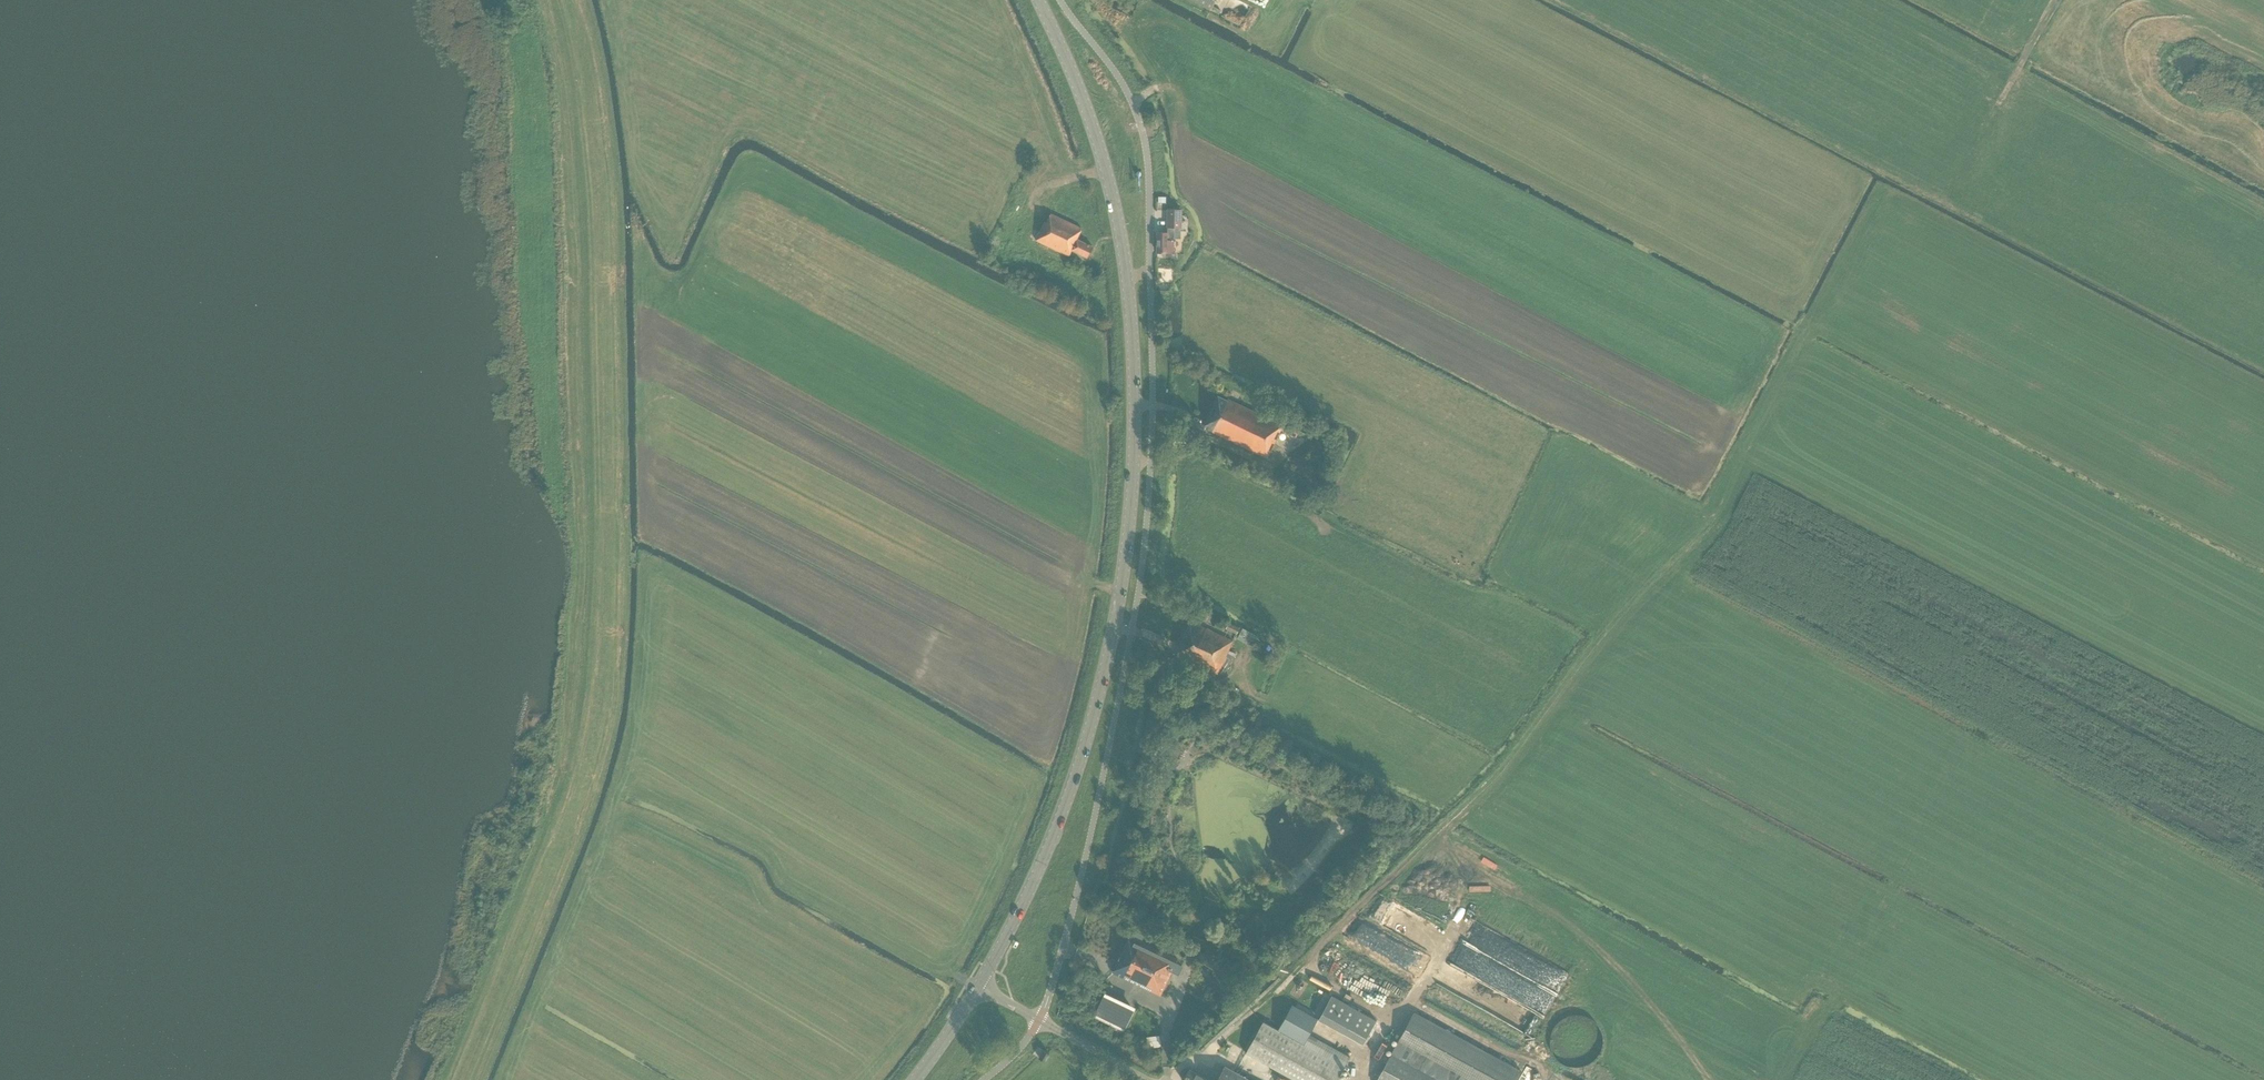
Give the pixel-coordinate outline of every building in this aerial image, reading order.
[(1210,10),(1216,0),(1191,0),(1210,10)] [(1265,8),(1269,0),(1249,0),(1265,8)] [(1014,211),(1019,201),(1013,198),(1008,208),(1014,211)] [(1185,215),(1181,215),(1181,210),(1168,209),(1167,233),(1157,233),(1157,253),(1173,253),(1173,241),(1174,241),(1174,227),(1181,227),(1181,222),(1185,222),(1185,215)] [(1087,258),(1092,247),(1077,238),(1082,230),(1052,214),(1048,222),(1046,221),(1037,238),(1069,256),(1071,250),(1087,258)] [(1227,402),(1218,397),(1207,419),(1209,420),(1205,428),(1267,459),(1283,426),(1228,399),(1227,402)] [(1300,430),(1286,423),(1282,430),(1296,437),(1300,430)] [(1233,641),(1191,621),(1179,646),(1181,647),(1176,656),(1217,674),(1233,641)] [(1236,634),(1239,627),(1229,622),(1226,629),(1236,634)] [(1258,639),(1242,630),(1238,638),(1253,647),(1258,639)] [(1133,938),(1130,937),(1113,973),(1160,995),(1172,970),(1178,973),(1182,966),(1176,963),(1178,959),(1141,942),(1143,936),(1135,932),(1133,938)] [(1325,970),(1323,975),(1337,981),(1339,976),(1325,970)] [(1277,990),(1287,982),(1282,975),(1272,984),(1277,990)] [(1372,977),(1372,978),(1368,977),(1363,986),(1392,1002),(1398,990),(1372,977)] [(1131,1009),(1105,996),(1095,1015),(1122,1028),(1131,1009)] [(1377,1021),(1332,996),(1319,1020),(1363,1045),(1377,1021)] [(1539,1018),(1495,998),(1491,1008),(1480,1003),(1477,1008),(1531,1034),(1539,1018)] [(1246,1054),(1293,1079),(1338,1079),(1345,1068),(1350,1059),(1310,1036),(1318,1020),(1292,1006),(1281,1026),(1278,1031),(1263,1023),(1246,1054)] [(1377,1079),(1517,1079),(1521,1072),(1414,1013),(1377,1079)] [(1157,1034),(1150,1036),(1153,1046),(1160,1044),(1157,1034)] [(1044,1050),(1040,1058),(1045,1061),(1049,1053),(1044,1050)] [(1225,1067),(1217,1079),(1248,1079),(1225,1067)] [(1183,1079),(1208,1079),(1189,1070),(1183,1079)]
